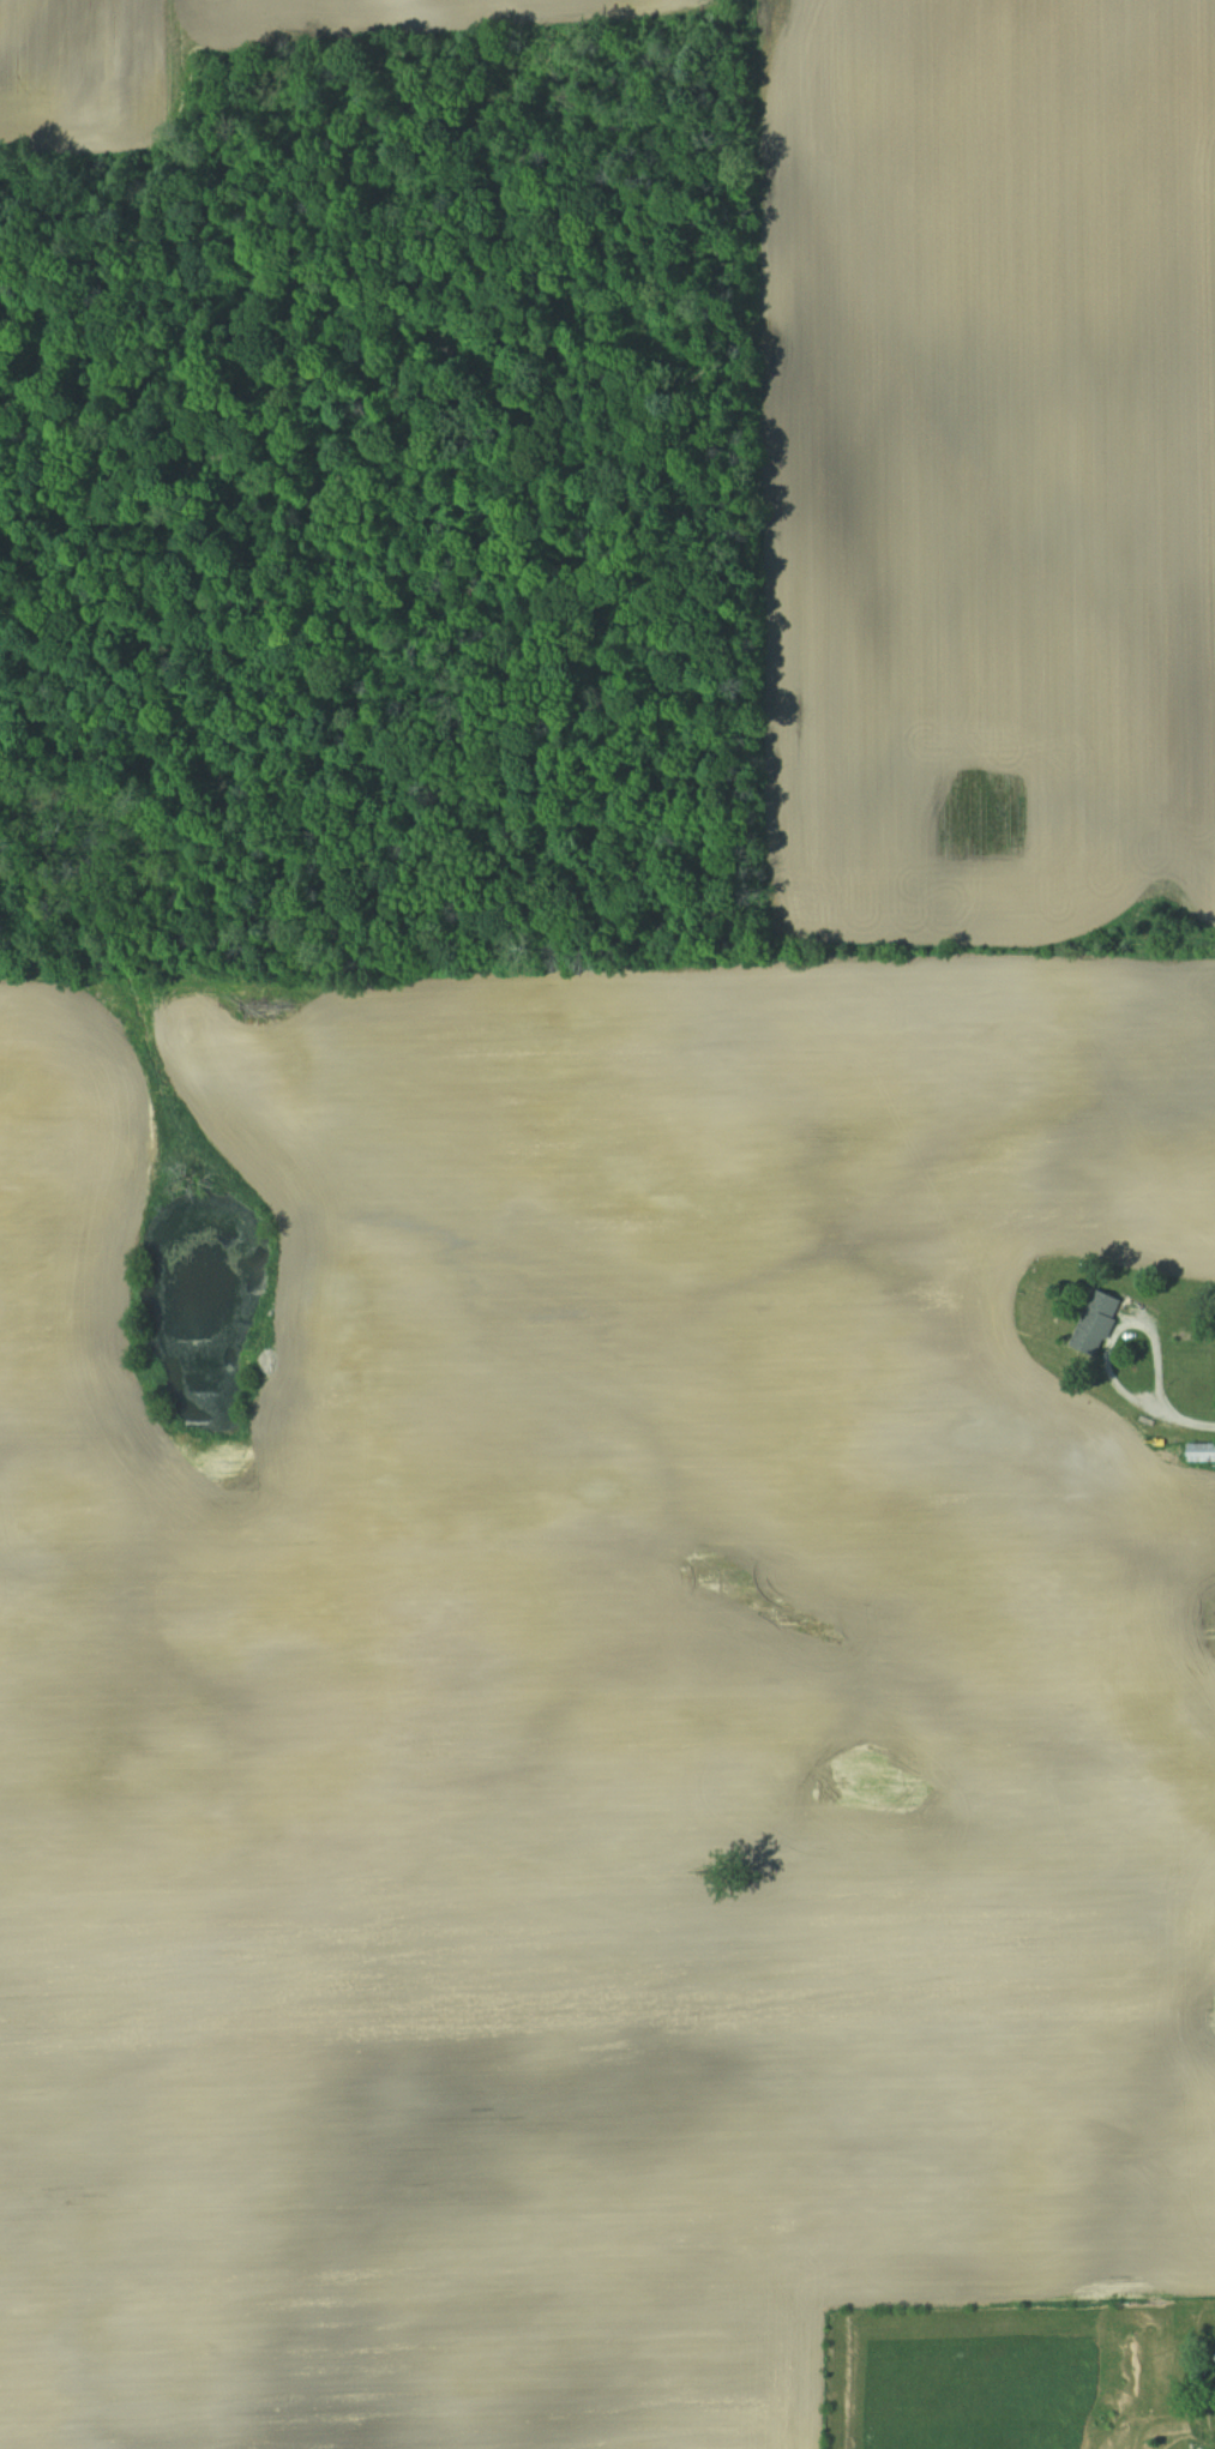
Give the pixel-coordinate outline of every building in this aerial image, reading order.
[(1071,1345),(1098,1357),(1124,1300),(1097,1287),(1071,1345)] [(1214,1462),(1214,1443),(1188,1443),(1188,1462),(1214,1462)]
